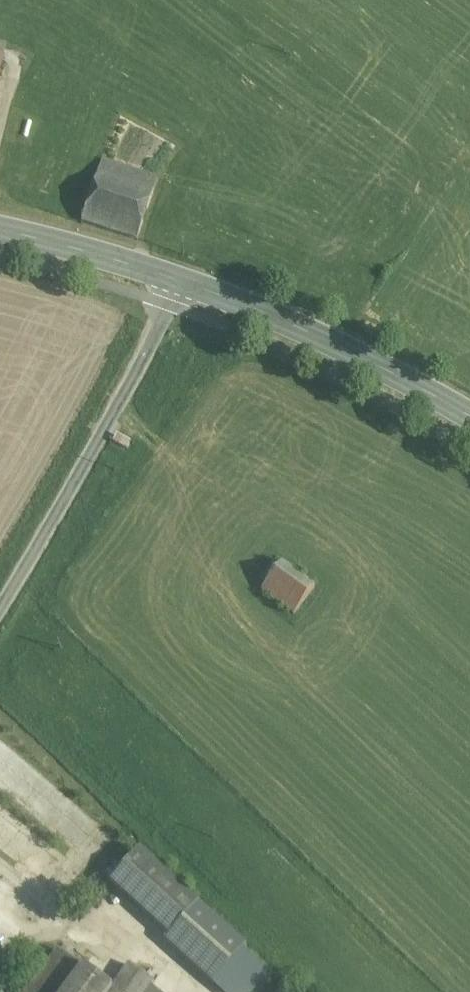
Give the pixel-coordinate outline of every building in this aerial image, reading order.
[(159,179),(103,159),(99,174),(153,194),(159,179)] [(153,194),(99,174),(82,221),(137,240),(153,194)] [(313,588),(280,564),(259,592),(293,616),(313,588)] [(198,904),(139,851),(110,884),(168,937),(169,937),(198,904)] [(246,948),(198,904),(169,937),(168,937),(164,941),(213,985),(246,948)] [(29,991),(66,991),(82,970),(58,952),(29,991)] [(129,966),(111,990),(112,991),(113,991),(148,991),(150,989),(154,984),(129,966)] [(112,991),(111,990),(82,970),(66,991),(112,991)]
